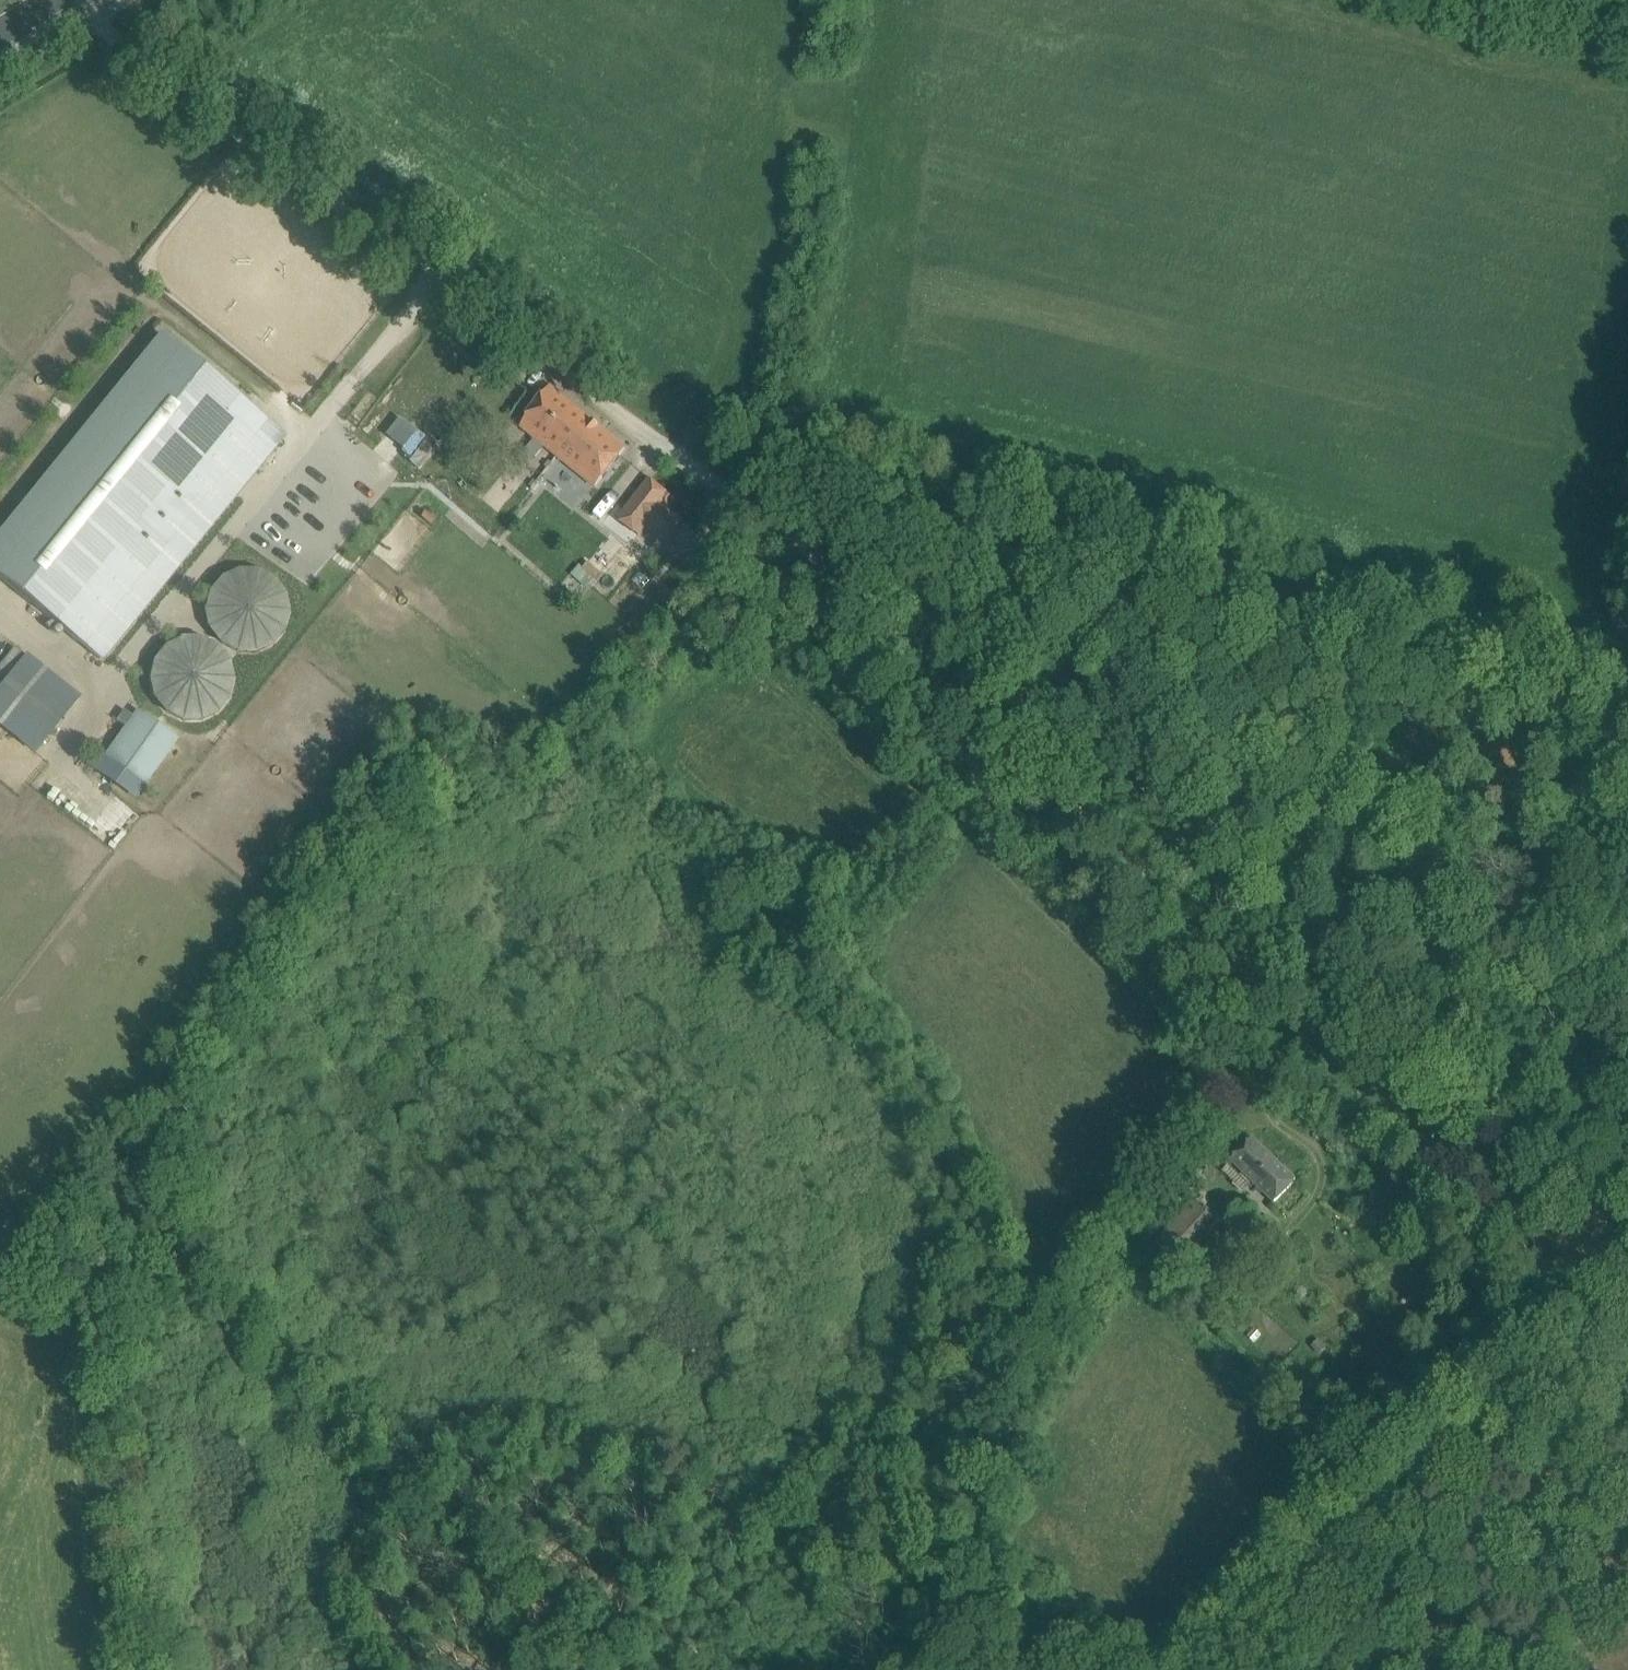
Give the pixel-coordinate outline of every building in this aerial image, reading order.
[(161,334),(0,532),(0,578),(100,659),(283,433),(161,334)] [(520,427),(564,462),(557,474),(564,479),(571,468),(595,487),(626,448),(573,405),(550,386),(520,427)] [(695,502),(657,471),(625,512),(663,543),(695,502)] [(211,592),(207,612),(210,627),(221,642),(238,651),(256,651),(273,644),(284,630),(289,612),(285,594),(274,580),(258,571),(239,571),(223,578),(211,592)] [(155,662),(151,679),(155,697),(167,711),(183,719),(201,719),(218,711),(229,697),(233,679),(228,662),(217,647),(200,639),(184,639),(166,647),(155,662)] [(0,681),(0,723),(35,751),(80,694),(24,650),(0,681)] [(149,780),(178,734),(134,707),(105,752),(149,780)] [(1295,1180),(1263,1149),(1241,1171),(1274,1202),(1295,1180)] [(1178,1212),(1169,1222),(1173,1229),(1165,1236),(1177,1248),(1184,1240),(1190,1243),(1213,1218),(1195,1200),(1181,1214),(1178,1212)]
